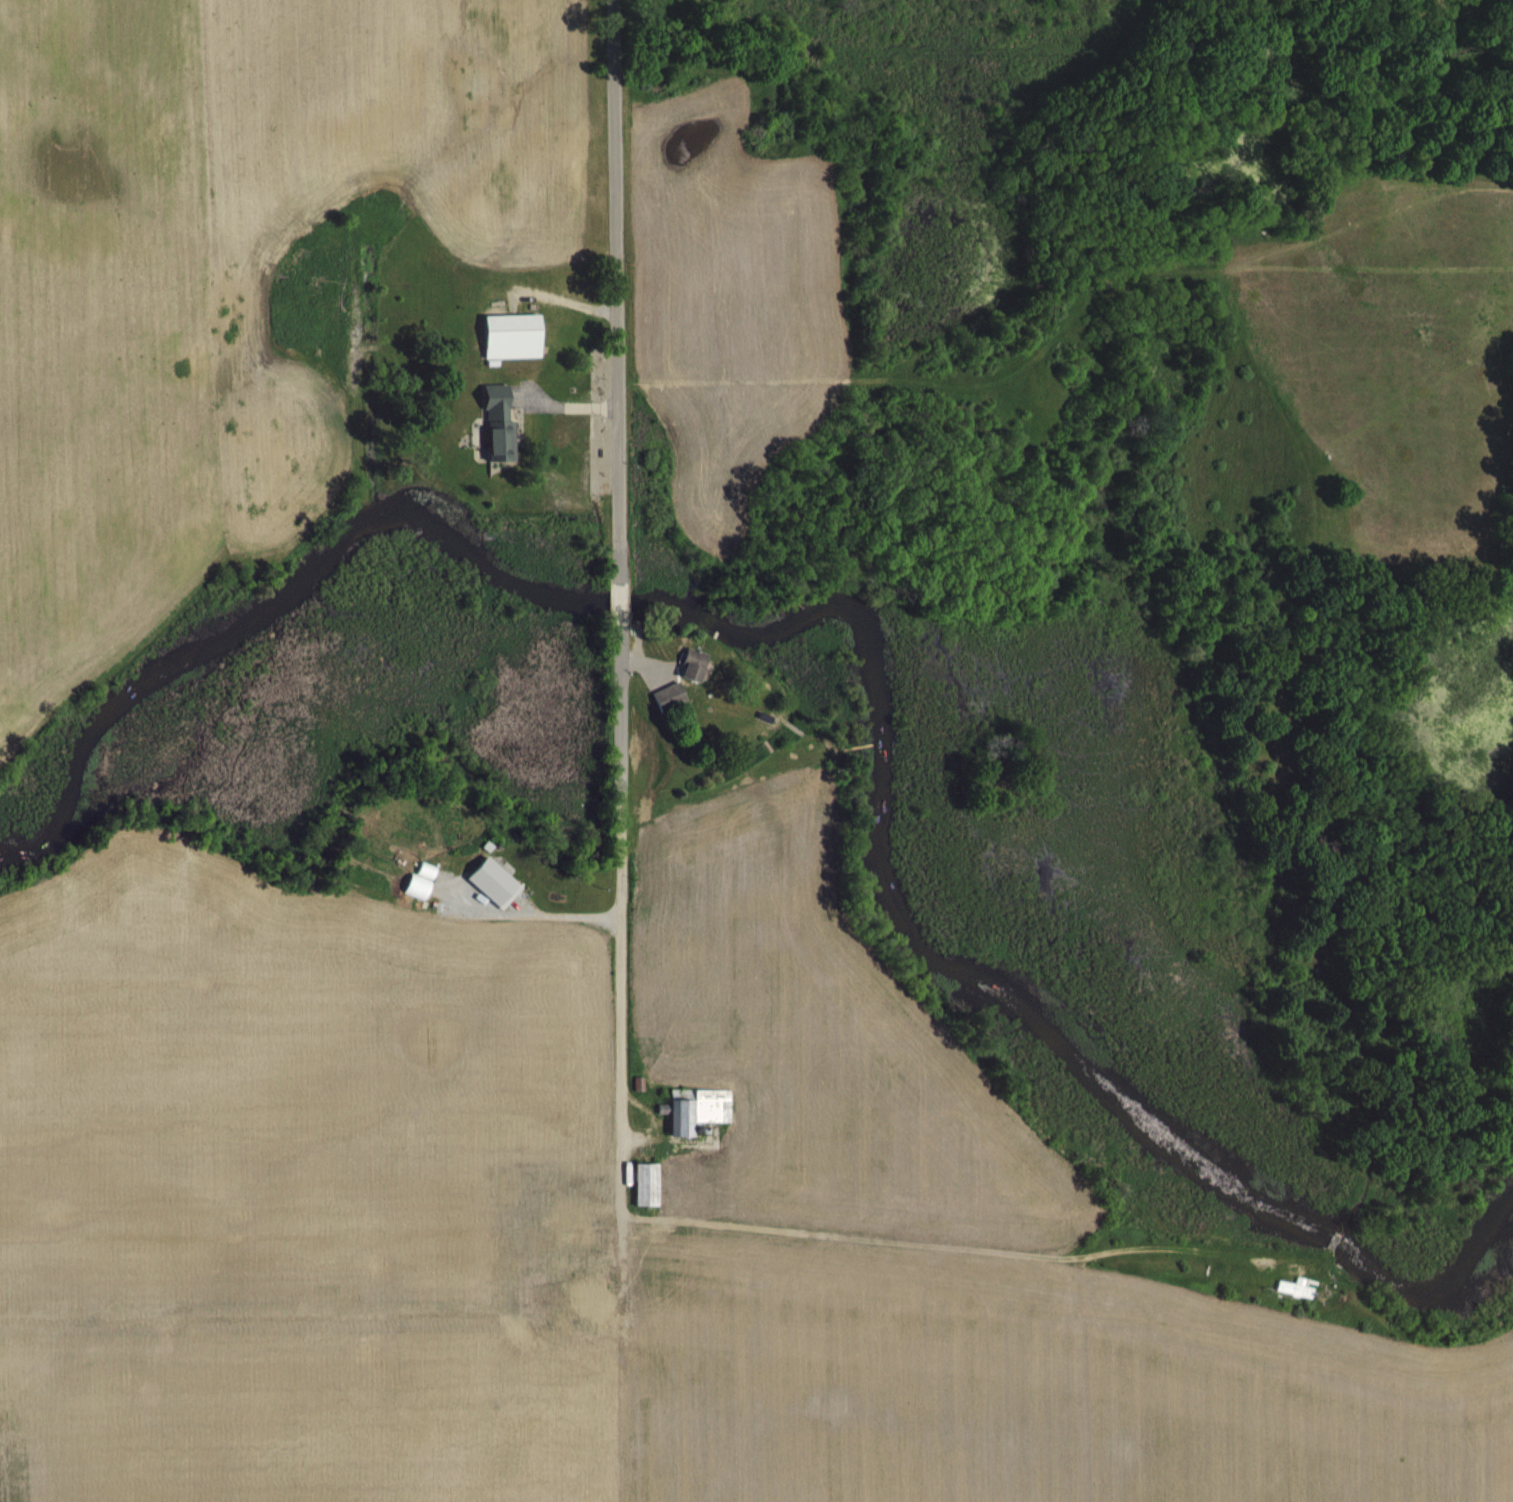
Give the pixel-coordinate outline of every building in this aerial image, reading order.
[(490,315),(490,359),(545,359),(545,315),(490,315)] [(492,463),(515,463),(516,387),(492,386),(492,463)] [(711,650),(689,646),(683,676),(705,681),(711,650)] [(690,701),(680,679),(652,693),(663,714),(690,701)] [(503,908),(523,886),(490,855),(469,878),(503,908)] [(731,1089),(672,1089),(672,1136),(696,1137),(696,1122),(731,1122),(731,1089)] [(659,1163),(637,1163),(637,1205),(659,1205),(659,1163)] [(1309,1297),(1311,1292),(1304,1289),(1308,1281),(1300,1278),(1295,1292),(1309,1297)]
